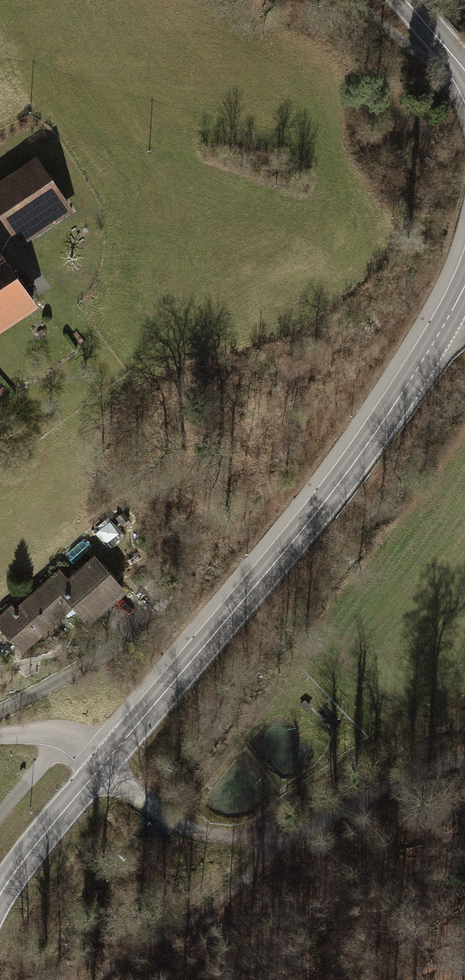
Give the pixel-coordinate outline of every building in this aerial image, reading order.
[(0,188),(0,209),(22,242),(69,211),(38,163),(0,188)] [(31,308),(0,262),(0,329),(31,308)] [(21,647),(72,602),(87,619),(123,587),(94,556),(68,579),(60,570),(0,623),(21,647)] [(310,705),(304,699),(298,705),(304,711),(310,705)]
